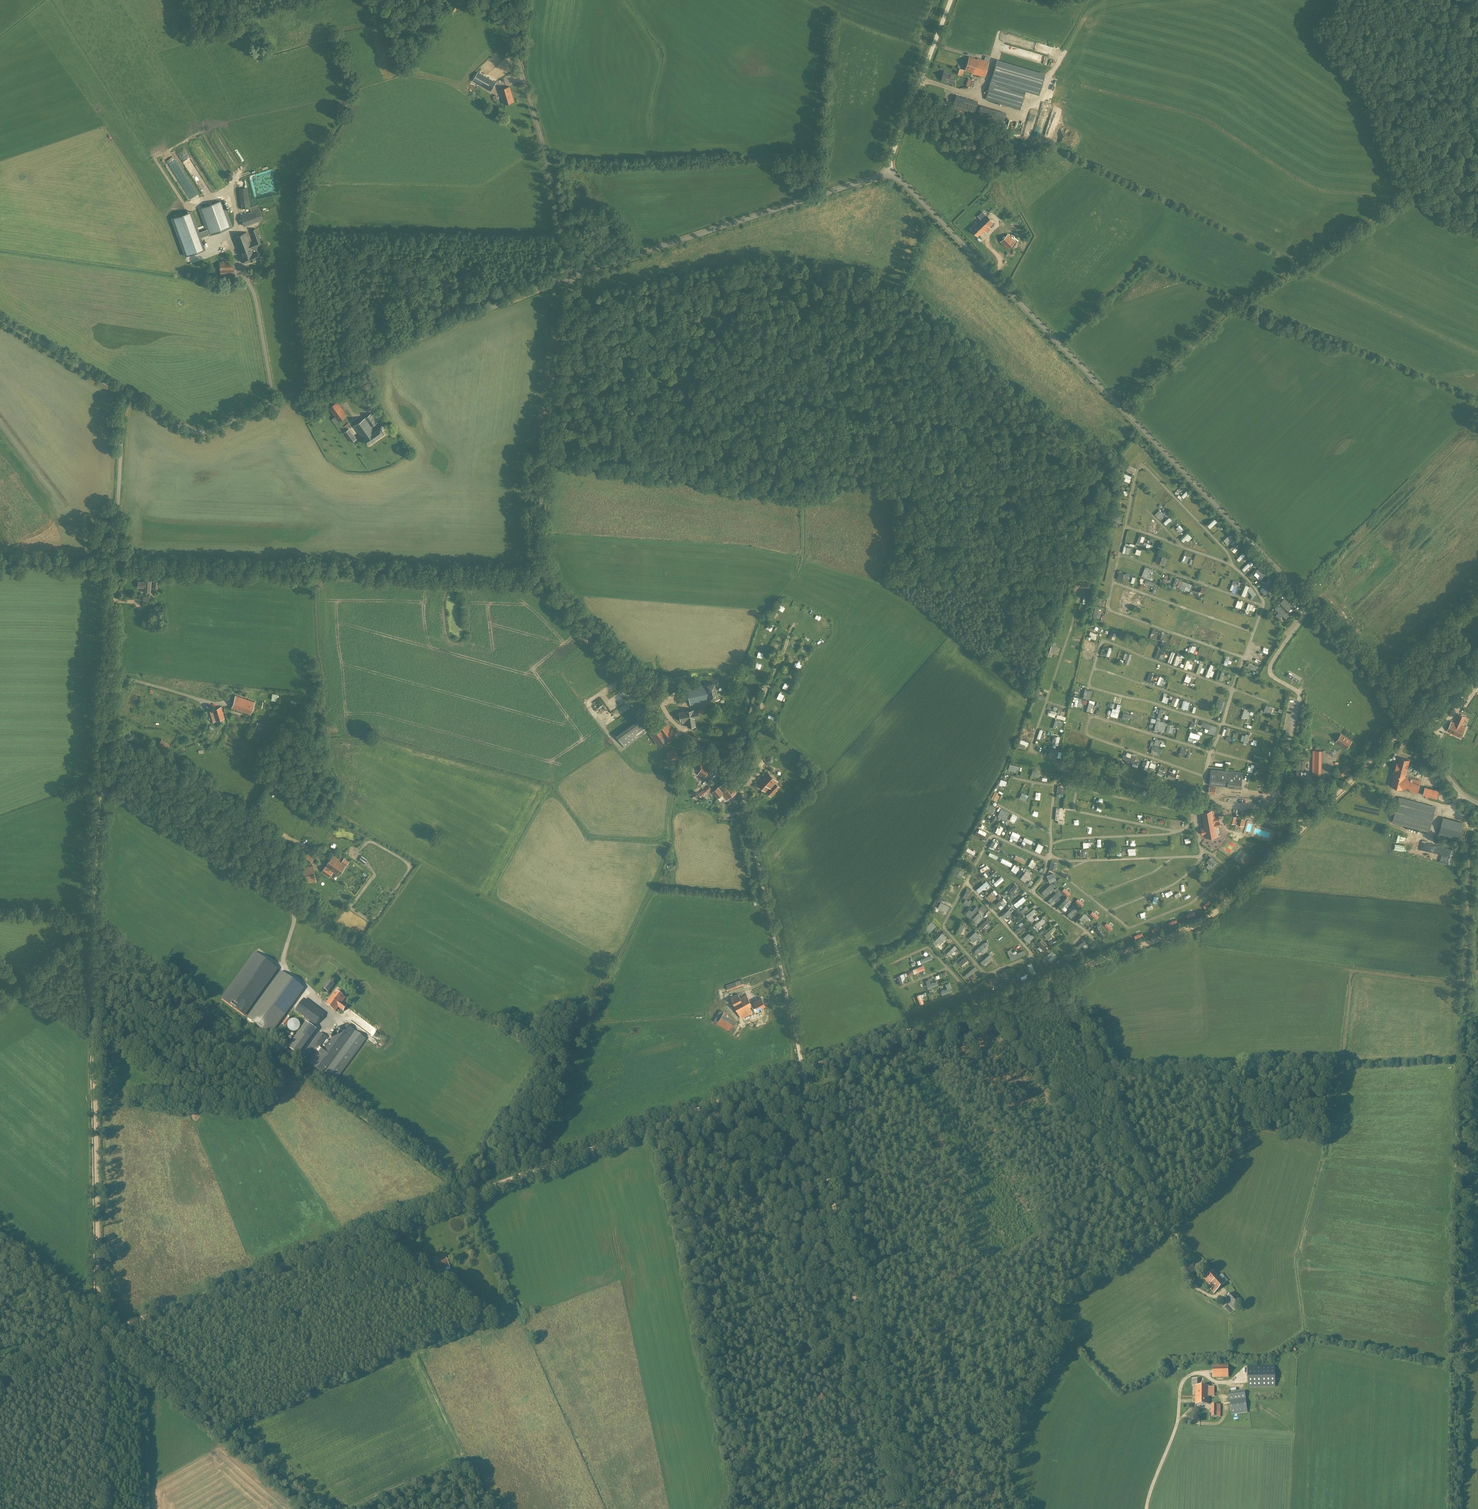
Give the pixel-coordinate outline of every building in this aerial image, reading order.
[(451,4),(446,12),(452,16),(458,9),(451,4)] [(1044,58),(1045,55),(1004,44),(1002,52),(1051,65),(1053,58),(1047,57),(1047,59),(1044,58)] [(978,60),(969,57),(965,70),(972,73),(984,77),(989,61),(978,58),(978,60)] [(957,67),(955,73),(962,75),(964,70),(957,67)] [(472,81),(491,91),(496,82),(478,72),(472,81)] [(955,76),(944,72),(941,79),(952,83),(955,76)] [(1026,89),(991,79),(985,99),(1020,109),(1026,89)] [(500,90),(504,104),(513,102),(509,87),(500,90)] [(953,107),(974,113),(977,102),(956,95),(953,107)] [(189,190),(193,188),(189,180),(184,182),(189,190)] [(249,208),(247,187),(237,189),(240,209),(249,208)] [(232,227),(222,200),(198,208),(208,236),(232,227)] [(240,215),(244,226),(263,220),(257,204),(249,207),(251,211),(240,215)] [(191,213),(171,219),(185,258),(204,251),(191,213)] [(984,230),(986,233),(991,228),(989,227),(994,222),(985,214),(976,222),(977,223),(971,229),(978,236),(984,230)] [(256,229),(251,231),(255,242),(250,243),(246,233),(233,237),(239,253),(241,252),(243,258),(242,258),(244,263),(250,260),(251,261),(255,259),(255,258),(260,257),(258,252),(257,252),(256,247),(262,245),(256,229)] [(1000,242),(1007,249),(1015,241),(1008,234),(1000,242)] [(233,276),(233,260),(219,261),(220,277),(227,276),(227,281),(233,280),(233,276)] [(335,417),(331,420),(335,424),(347,415),(338,401),(329,408),(335,417)] [(371,414),(354,426),(367,444),(384,433),(380,427),(375,431),(371,426),(377,422),(371,414)] [(344,432),(351,442),(356,439),(349,429),(344,432)] [(1122,479),(1130,482),(1132,476),(1124,473),(1122,479)] [(1164,499),(1169,494),(1164,490),(1160,495),(1164,499)] [(1163,506),(1156,514),(1160,518),(1165,514),(1168,517),(1171,514),(1163,506)] [(1216,518),(1209,525),(1211,528),(1218,521),(1216,518)] [(1177,528),(1183,535),(1187,531),(1180,525),(1177,528)] [(1187,539),(1189,541),(1193,537),(1189,533),(1182,539),(1185,542),(1187,539)] [(1140,535),(1137,544),(1143,546),(1146,536),(1140,535)] [(1229,545),(1234,539),(1230,535),(1224,540),(1229,545)] [(1145,542),(1144,546),(1152,547),(1154,540),(1151,539),(1150,543),(1145,542)] [(1234,553),(1240,549),(1236,544),(1231,548),(1234,553)] [(1125,545),(1123,552),(1130,554),(1132,547),(1125,545)] [(1244,552),(1238,559),(1240,561),(1246,554),(1244,552)] [(1158,554),(1156,562),(1164,565),(1167,558),(1158,554)] [(1252,560),(1243,568),(1245,571),(1254,562),(1252,560)] [(1143,577),(1153,579),(1154,577),(1150,576),(1152,568),(1145,566),(1143,577)] [(1260,567),(1255,573),(1262,580),(1268,574),(1260,567)] [(1120,570),(1118,579),(1124,581),(1125,577),(1129,578),(1131,573),(1120,570)] [(1143,579),(1141,587),(1145,588),(1146,586),(1154,589),(1153,592),(1157,593),(1158,587),(1155,586),(1156,582),(1143,579)] [(1191,592),(1193,583),(1180,579),(1179,584),(1176,583),(1175,586),(1191,592)] [(138,582),(138,587),(144,587),(143,592),(150,592),(151,581),(144,581),(144,582),(138,582)] [(1260,589),(1266,594),(1273,587),(1267,581),(1260,589)] [(1287,618),(1297,608),(1286,597),(1276,608),(1280,612),(1277,615),(1280,618),(1284,615),(1287,618)] [(777,620),(780,615),(776,612),(772,617),(777,620)] [(1161,635),(1160,639),(1163,640),(1166,634),(1158,630),(1157,633),(1161,635)] [(1211,635),(1212,631),(1208,630),(1206,640),(1209,641),(1209,639),(1213,640),(1214,636),(1211,635)] [(1060,651),(1061,647),(1052,645),(1049,655),(1053,656),(1054,653),(1057,653),(1058,650),(1060,651)] [(1161,657),(1164,658),(1166,649),(1160,647),(1156,658),(1160,659),(1161,657)] [(1125,663),(1129,664),(1133,654),(1126,652),(1124,659),(1126,659),(1125,663)] [(1204,672),(1205,668),(1203,667),(1204,663),(1201,662),(1197,672),(1200,673),(1201,671),(1204,672)] [(1212,664),(1207,676),(1210,677),(1211,675),(1213,676),(1215,671),(1213,670),(1215,665),(1212,664)] [(1299,680),(1289,673),(1287,676),(1297,683),(1299,680)] [(691,703),(710,699),(719,697),(715,682),(707,684),(705,684),(688,688),(690,699),(691,703)] [(1458,693),(1463,696),(1468,690),(1463,687),(1458,693)] [(1090,699),(1092,690),(1086,689),(1084,698),(1090,699)] [(651,701),(648,695),(640,699),(643,705),(651,701)] [(254,702),(235,696),(231,708),(250,714),(254,702)] [(1172,704),(1178,706),(1180,698),(1174,696),(1172,704)] [(1093,703),(1095,704),(1096,701),(1090,700),(1088,711),(1091,711),(1093,703)] [(1182,708),(1189,710),(1191,702),(1184,700),(1182,708)] [(1443,703),(1435,714),(1443,720),(1451,709),(1443,703)] [(1267,705),(1265,711),(1272,713),(1274,707),(1267,705)] [(207,711),(210,723),(224,718),(221,707),(207,711)] [(1111,715),(1118,717),(1120,709),(1113,707),(1111,715)] [(1246,717),(1249,718),(1251,712),(1248,711),(1249,709),(1245,708),(1242,717),(1246,718),(1246,717)] [(687,723),(688,727),(696,726),(695,719),(699,718),(698,709),(679,712),(681,721),(682,721),(683,723),(687,723)] [(1447,731),(1461,737),(1466,727),(1461,725),(1465,717),(1459,714),(1455,723),(1451,721),(1447,731)] [(1137,715),(1135,722),(1142,724),(1144,717),(1137,715)] [(648,731),(639,718),(615,735),(625,748),(648,731)] [(1058,725),(1062,726),(1063,722),(1056,719),(1053,727),(1057,728),(1058,725)] [(1158,719),(1155,730),(1165,732),(1168,722),(1158,719)] [(1075,723),(1072,722),(1072,720),(1069,720),(1068,727),(1077,729),(1079,722),(1076,721),(1075,723)] [(264,724),(254,721),(251,729),(261,732),(264,724)] [(1203,721),(1202,726),(1210,728),(1209,733),(1216,734),(1218,725),(1203,721)] [(661,726),(650,735),(657,745),(664,741),(666,744),(670,741),(668,738),(674,733),(667,722),(661,726)] [(1041,729),(1037,737),(1044,740),(1047,731),(1041,729)] [(1189,740),(1193,742),(1195,737),(1200,739),(1202,735),(1192,732),(1189,740)] [(1052,743),(1059,745),(1061,735),(1055,733),(1052,743)] [(1247,735),(1243,734),(1242,740),(1245,741),(1244,743),(1248,744),(1251,734),(1247,733),(1247,735)] [(1336,741),(1347,748),(1351,741),(1341,734),(1336,741)] [(156,746),(165,752),(170,744),(161,738),(156,746)] [(1025,748),(1026,745),(1028,745),(1029,742),(1022,739),(1020,747),(1025,748)] [(1152,752),(1161,756),(1163,750),(1154,746),(1152,752)] [(1191,752),(1187,751),(1188,750),(1182,747),(1180,754),(1189,757),(1191,752)] [(1051,748),(1049,754),(1056,756),(1059,750),(1051,748)] [(666,753),(672,763),(679,759),(673,749),(666,753)] [(1313,750),(1312,776),(1321,776),(1322,750),(1313,750)] [(1139,762),(1136,761),(1138,754),(1132,753),(1130,762),(1139,764),(1139,762)] [(742,756),(735,762),(743,771),(745,769),(744,768),(749,764),(742,756)] [(1395,771),(1394,774),(1405,776),(1409,760),(1399,757),(1398,763),(1397,762),(1395,770),(1395,771)] [(1011,763),(1009,769),(1019,772),(1021,766),(1011,763)] [(1346,765),(1339,771),(1343,776),(1350,769),(1346,765)] [(708,771),(702,767),(697,774),(704,778),(708,771)] [(1243,772),(1211,770),(1210,785),(1241,787),(1243,772)] [(757,784),(771,797),(777,791),(776,790),(779,787),(776,784),(778,781),(768,772),(763,776),(764,777),(762,780),(761,779),(757,784)] [(1405,776),(1394,774),(1391,786),(1402,789),(1402,788),(1417,792),(1420,780),(1405,776)] [(737,791),(727,780),(712,792),(717,798),(722,794),(727,800),(737,791)] [(708,785),(698,793),(701,797),(711,789),(708,785)] [(1057,792),(1066,793),(1067,789),(1062,788),(1062,786),(1059,785),(1057,792)] [(1423,795),(1437,798),(1439,790),(1425,787),(1423,795)] [(1028,801),(1029,794),(1022,792),(1020,799),(1028,801)] [(1399,798),(1392,821),(1429,831),(1435,808),(1399,798)] [(994,813),(996,807),(989,805),(987,811),(994,813)] [(1002,809),(998,816),(1006,820),(1010,813),(1002,809)] [(1218,816),(1215,816),(1214,809),(1201,812),(1206,837),(1218,835),(1217,828),(1220,828),(1218,816)] [(1013,814),(1010,820),(1018,823),(1021,818),(1013,814)] [(738,815),(729,818),(731,823),(740,821),(738,815)] [(1229,822),(1236,824),(1235,826),(1241,827),(1242,825),(1245,826),(1246,819),(1230,815),(1229,822)] [(1441,825),(1438,834),(1458,839),(1461,830),(1441,825)] [(973,845),(976,840),(979,842),(980,839),(973,836),(969,843),(973,845)] [(993,840),(990,847),(995,849),(998,843),(993,840)] [(1456,849),(1421,842),(1420,848),(1422,849),(1420,857),(1453,864),(1456,849)] [(1039,843),(1035,851),(1041,853),(1044,845),(1039,843)] [(303,859),(312,864),(316,859),(307,853),(303,859)] [(1025,863),(1027,860),(1016,855),(1015,858),(1025,863)] [(344,858),(342,862),(333,856),(322,872),(329,877),(333,871),(339,875),(349,861),(344,858)] [(1207,866),(1211,870),(1219,862),(1212,856),(1207,861),(1210,864),(1207,866)] [(1032,859),(1028,865),(1033,868),(1037,863),(1032,859)] [(1049,869),(1055,870),(1057,862),(1051,861),(1049,869)] [(1015,864),(1012,869),(1016,873),(1020,868),(1015,864)] [(304,867),(307,883),(316,882),(314,865),(304,867)] [(983,872),(985,871),(987,873),(991,871),(987,865),(981,869),(983,872)] [(957,868),(954,873),(962,877),(965,871),(957,868)] [(1027,882),(1031,876),(1029,874),(1031,872),(1027,869),(1021,879),(1027,882)] [(1050,883),(1057,880),(1054,872),(1047,875),(1050,883)] [(976,883),(981,876),(976,873),(972,880),(976,883)] [(1002,876),(994,883),(997,886),(1004,879),(1002,876)] [(977,889),(980,892),(990,884),(987,880),(977,889)] [(1017,893),(1015,891),(1019,886),(1016,883),(1009,891),(1015,896),(1017,893)] [(1046,896),(1054,890),(1055,892),(1057,890),(1054,885),(1053,883),(1042,891),(1046,896)] [(950,885),(944,895),(953,899),(956,894),(950,891),(953,887),(950,885)] [(1054,905),(1061,898),(1059,896),(1063,893),(1059,890),(1049,900),(1054,905)] [(992,892),(986,897),(990,902),(996,896),(992,892)] [(1017,907),(1027,899),(1024,896),(1014,904),(1017,907)] [(995,905),(999,910),(1008,903),(1003,898),(995,905)] [(948,912),(952,903),(943,899),(938,909),(944,912),(945,911),(948,912)] [(1060,906),(1063,908),(1065,905),(1068,908),(1071,903),(1066,899),(1060,906)] [(1078,911),(1076,910),(1079,906),(1077,904),(1068,914),(1072,918),(1078,911)] [(977,905),(973,910),(970,908),(966,913),(971,918),(979,908),(977,905)] [(979,911),(984,915),(989,910),(984,905),(979,911)] [(1027,905),(1021,910),(1023,913),(1030,908),(1027,905)] [(1030,921),(1035,917),(1032,914),(1037,911),(1035,908),(1026,915),(1030,921)] [(1002,915),(1005,918),(1013,912),(1010,909),(1002,915)] [(980,911),(973,918),(978,923),(984,917),(982,915),(983,914),(980,911)] [(1098,919),(1100,917),(1094,911),(1091,913),(1098,919)] [(1085,912),(1080,919),(1083,921),(1086,917),(1089,919),(1091,917),(1085,912)] [(1038,928),(1046,921),(1043,917),(1035,924),(1038,928)] [(965,918),(960,931),(963,932),(965,926),(967,926),(969,919),(965,918)] [(988,918),(979,927),(982,929),(990,920),(988,918)] [(931,932),(938,924),(933,920),(926,928),(931,932)] [(1018,933),(1027,926),(1023,921),(1019,924),(1021,926),(1015,930),(1018,933)] [(1107,922),(1105,925),(1112,930),(1114,928),(1107,922)] [(1054,935),(1052,933),(1057,928),(1055,925),(1044,934),(1049,939),(1054,935)] [(974,942),(981,935),(976,931),(970,937),(974,942)] [(943,932),(933,942),(938,947),(948,937),(943,932)] [(1024,938),(1028,943),(1036,935),(1033,933),(1031,935),(1029,932),(1024,938)] [(1042,949),(1045,947),(1042,943),(1044,941),(1042,939),(1037,944),(1042,949)] [(982,950),(984,953),(989,949),(987,946),(988,945),(986,942),(975,950),(977,953),(982,950)] [(947,953),(953,958),(960,949),(955,945),(947,953)] [(1012,960),(1026,954),(1024,950),(1014,954),(1012,949),(1008,950),(1012,960)] [(1047,966),(1058,955),(1053,949),(1042,960),(1047,966)] [(278,969),(254,952),(220,999),(244,1016),(278,969)] [(991,954),(981,961),(984,964),(993,956),(991,954)] [(961,965),(968,959),(966,956),(959,962),(961,965)] [(1032,963),(1026,966),(1030,975),(1036,972),(1032,963)] [(924,965),(913,969),(915,973),(926,969),(924,965)] [(974,967),(965,975),(968,977),(977,970),(974,967)] [(304,988),(281,971),(247,1018),(271,1035),(292,1005),(304,988)] [(907,973),(897,976),(900,985),(905,984),(903,978),(908,976),(907,973)] [(996,976),(989,979),(992,987),(995,986),(996,988),(1000,986),(996,976)] [(742,979),(726,985),(728,990),(743,985),(742,979)] [(926,980),(929,989),(939,985),(938,981),(932,983),(930,979),(926,980)] [(329,980),(323,988),(328,993),(335,985),(329,980)] [(942,994),(953,991),(951,982),(946,983),(948,989),(941,991),(942,994)] [(336,992),(331,998),(345,1009),(347,1007),(342,1003),(345,999),(336,992)] [(922,993),(924,1002),(930,1001),(928,992),(922,993)] [(730,997),(741,1018),(753,1012),(750,1007),(752,1006),(755,1012),(761,1009),(760,1008),(765,1005),(762,998),(753,1002),(751,1004),(746,994),(740,997),(738,993),(730,997)] [(345,1009),(331,998),(326,1005),(335,1012),(339,1008),(343,1011),(345,1009)] [(296,1010),(316,1025),(324,1014),(304,999),(296,1010)] [(717,1023),(731,1032),(737,1022),(727,1015),(728,1013),(724,1011),(722,1010),(721,1011),(720,1010),(713,1021),(717,1023)] [(289,1020),(289,1031),(300,1032),(300,1021),(289,1020)] [(307,1023),(303,1027),(311,1033),(314,1028),(307,1023)] [(312,1066),(325,1075),(356,1032),(355,1031),(347,1025),(339,1036),(336,1034),(312,1066)] [(327,1038),(320,1032),(302,1057),(310,1062),(327,1038)] [(356,1032),(325,1075),(335,1083),(367,1039),(356,1032)] [(425,1259),(415,1253),(410,1260),(420,1268),(425,1259)] [(434,1262),(440,1276),(447,1273),(445,1269),(450,1266),(445,1257),(434,1262)] [(1211,1289),(1214,1293),(1225,1283),(1214,1270),(1204,1279),(1210,1285),(1211,1284),(1213,1288),(1211,1289)] [(1243,1302),(1234,1291),(1225,1299),(1235,1310),(1243,1302)] [(1228,1365),(1212,1365),(1213,1378),(1228,1377),(1228,1365)] [(1275,1366),(1248,1366),(1248,1388),(1275,1387),(1275,1366)] [(1192,1386),(1196,1386),(1195,1404),(1209,1404),(1209,1396),(1214,1396),(1214,1387),(1209,1387),(1209,1385),(1200,1385),(1200,1379),(1192,1379),(1192,1386)] [(1228,1393),(1229,1401),(1246,1398),(1245,1391),(1228,1393)] [(1248,1412),(1246,1399),(1230,1401),(1232,1415),(1248,1412)] [(1212,1404),(1211,1417),(1221,1417),(1221,1405),(1212,1404)]
